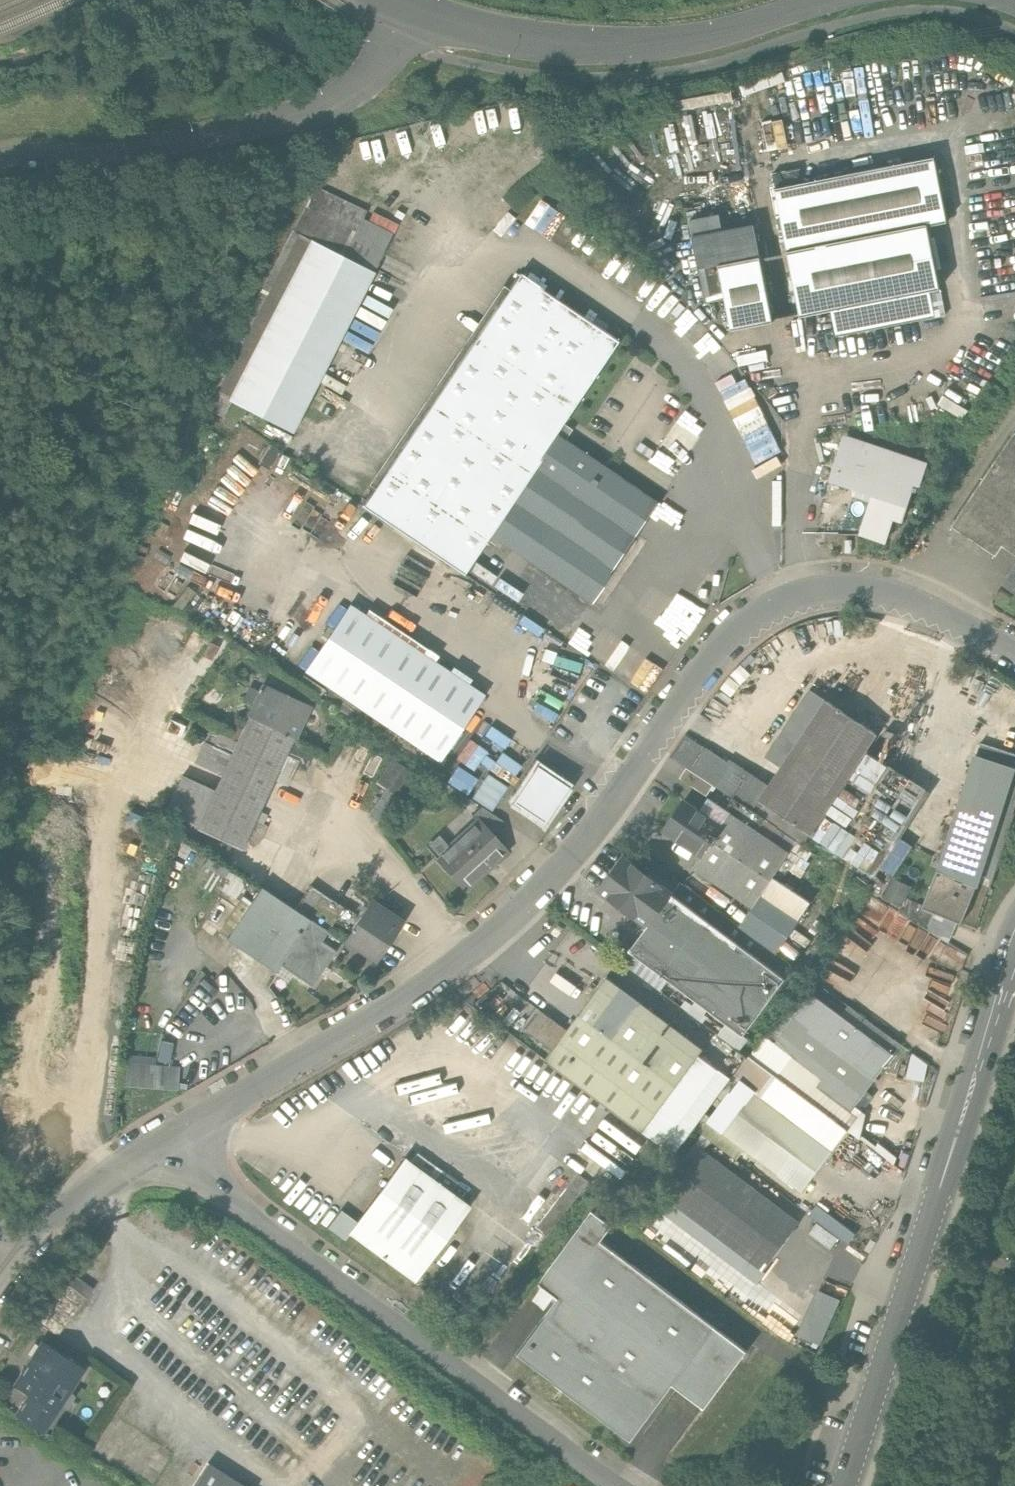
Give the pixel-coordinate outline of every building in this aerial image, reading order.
[(772,177),(802,315),(826,310),(831,333),(948,308),(930,223),(950,219),(936,156),(804,184),(801,171),(772,177)] [(295,435),(397,229),(331,196),(229,402),(295,435)] [(726,281),(735,328),(776,321),(758,224),(719,232),(716,216),(688,221),(701,286),(726,281)] [(630,339),(526,268),(366,503),(466,572),(493,533),(593,601),(666,494),(569,429),(630,339)] [(1014,430),(951,527),(997,557),(1006,544),(1014,550),(1014,430)] [(847,434),(832,482),(874,495),(861,535),(890,544),(898,518),(906,521),(915,492),(922,494),(932,461),(847,434)] [(1003,578),(1014,586),(1014,560),(1003,578)] [(440,762),(486,694),(353,604),(307,672),(440,762)] [(649,667),(637,661),(643,650),(611,634),(598,661),(641,682),(649,667)] [(314,708),(266,686),(248,725),(296,747),(314,708)] [(769,786),(759,801),(819,840),(878,752),(886,737),(813,689),(768,758),(781,767),(769,786)] [(296,747),(248,725),(240,744),(229,739),(224,750),(207,742),(198,763),(224,774),(216,792),(186,778),(167,819),(248,855),(280,784),(289,788),(300,763),(291,759),(296,747)] [(716,784),(754,809),(759,801),(769,786),(685,734),(671,756),(691,769),(716,784)] [(935,790),(878,752),(819,840),(876,878),(935,790)] [(974,757),(934,875),(979,890),(1014,785),(1014,771),(974,757)] [(448,779),(468,791),(477,775),(457,764),(448,779)] [(541,768),(518,802),(548,823),(572,788),(541,768)] [(716,784),(691,769),(683,781),(707,797),(716,784)] [(485,771),(473,798),(495,808),(507,781),(485,771)] [(660,830),(702,859),(726,825),(706,811),(684,795),(660,830)] [(715,798),(706,811),(726,825),(735,812),(715,798)] [(696,868),(757,910),(780,878),(799,852),(737,809),(735,812),(726,825),(702,859),(696,868)] [(436,858),(464,891),(508,854),(480,821),(436,858)] [(600,890),(650,928),(678,891),(628,854),(600,890)] [(960,922),(966,924),(979,890),(934,875),(924,906),(923,908),(938,914),(960,922)] [(757,910),(746,927),(783,952),(817,904),(780,878),(757,910)] [(884,900),(903,909),(908,899),(912,889),(893,880),(884,900)] [(315,888),(299,912),(315,922),(331,932),(336,935),(342,925),(352,911),(315,888)] [(280,975),(282,972),(315,922),(299,912),(267,891),(256,908),(247,902),(226,935),(234,940),(231,944),(280,975)] [(758,1037),(801,979),(678,891),(650,928),(635,949),(673,977),(701,997),(719,1009),(733,1019),(758,1037)] [(902,913),(932,926),(938,914),(923,908),(924,906),(908,899),(903,909),(902,913)] [(382,967),(411,923),(378,901),(365,920),(352,911),(342,925),(355,933),(348,944),(382,967)] [(952,943),(960,922),(938,914),(932,926),(930,930),(952,943)] [(331,932),(315,922),(282,972),(312,992),(338,954),(322,944),(331,932)] [(664,990),(673,977),(635,949),(625,963),(664,990)] [(726,1060),(610,978),(571,1032),(553,1057),(549,1062),(665,1145),(726,1060)] [(769,1043),(755,1061),(849,1128),(871,1096),(865,1091),(900,1043),(847,1004),(842,1012),(814,992),(774,1047),(769,1043)] [(708,1023),(719,1009),(701,997),(696,1004),(689,999),(684,1005),(708,1023)] [(553,1057),(571,1032),(544,1014),(540,1011),(523,1036),(553,1057)] [(758,1037),(733,1019),(720,1036),(746,1055),(758,1037)] [(909,1071),(923,1075),(928,1057),(913,1053),(909,1071)] [(849,1128),(755,1061),(750,1057),(733,1081),(747,1091),(718,1132),(803,1192),(849,1128)] [(128,1062),(126,1088),(181,1092),(182,1066),(128,1062)] [(664,1210),(759,1277),(801,1218),(706,1151),(664,1210)] [(419,1283),(477,1206),(452,1188),(457,1180),(441,1169),(435,1177),(406,1155),(358,1219),(344,1208),(328,1229),(345,1241),(352,1232),(419,1283)] [(539,1228),(552,1238),(591,1184),(578,1175),(539,1228)] [(848,1241),(856,1228),(817,1204),(811,1213),(822,1219),(820,1223),(848,1241)] [(556,1300),(515,1358),(634,1442),(673,1388),(707,1412),(750,1351),(598,1244),(608,1230),(586,1215),(536,1285),(556,1300)] [(35,1317),(58,1333),(94,1283),(71,1266),(35,1317)] [(821,1343),(841,1295),(817,1285),(798,1333),(821,1343)] [(16,1414),(42,1431),(83,1367),(43,1341),(15,1385),(29,1394),(16,1414)] [(424,1485),(372,1447),(344,1485),(423,1485),(424,1485)] [(192,1485),(238,1485),(204,1466),(192,1485)]
